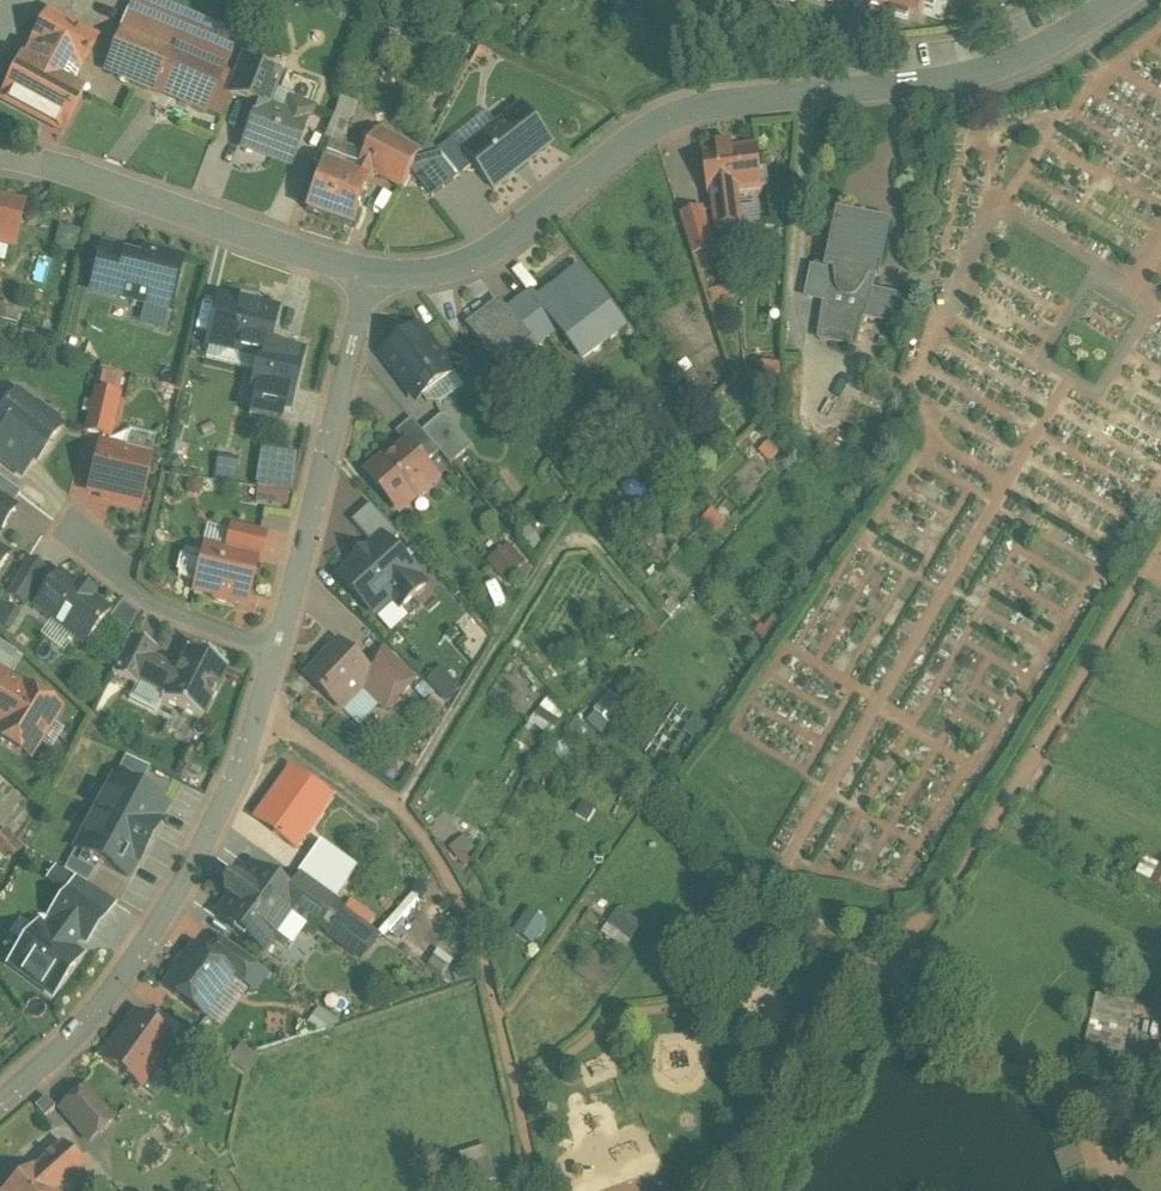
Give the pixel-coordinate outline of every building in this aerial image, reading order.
[(141,0),(131,0),(103,72),(206,112),(236,37),(141,0)] [(845,4),(863,10),(865,3),(864,2),(865,0),(847,0),(845,4)] [(864,2),(865,3),(894,11),(892,16),(909,21),(911,16),(922,20),(928,0),(865,0),(864,2)] [(98,40),(49,14),(30,48),(79,75),(98,40)] [(79,75),(30,48),(22,64),(21,63),(1,100),(62,133),(82,95),(71,89),(79,75)] [(281,78),(243,64),(230,98),(256,107),(257,106),(268,110),(281,78)] [(371,113),(341,101),(325,140),(355,152),(365,127),(371,113)] [(268,110),(257,106),(256,107),(241,148),(256,154),(257,151),(293,165),(313,111),(290,103),(285,116),(268,110)] [(524,107),(466,153),(495,191),(517,174),(516,172),(552,143),(524,107)] [(422,156),(379,133),(365,127),(355,152),(366,157),(355,178),(370,183),(375,174),(394,184),(375,218),(386,224),(413,173),(422,156)] [(458,181),(429,144),(422,156),(413,173),(433,199),(458,181)] [(733,145),(717,147),(718,152),(704,154),(710,199),(713,199),(717,232),(744,228),(739,195),(764,192),(764,190),(770,189),(768,171),(762,172),(758,147),(734,150),(733,145)] [(355,178),(323,166),(307,212),(355,228),(371,183),(370,183),(355,178)] [(0,200),(0,246),(14,249),(24,206),(0,200)] [(84,213),(63,208),(57,232),(79,237),(84,213)] [(704,209),(681,216),(694,257),(706,254),(709,262),(719,259),(704,209)] [(890,226),(840,215),(829,269),(831,270),(831,274),(814,271),(808,299),(827,303),(821,341),(856,348),(864,318),(891,324),(896,298),(872,293),(875,279),(878,280),(890,226)] [(116,300),(126,260),(127,255),(101,249),(90,293),(116,300)] [(126,260),(116,300),(170,312),(182,260),(140,250),(137,262),(126,260)] [(626,331),(581,272),(541,303),(562,331),(561,331),(567,340),(577,333),(594,355),(626,331)] [(541,303),(533,293),(520,304),(548,341),(561,331),(562,331),(541,303)] [(277,313),(219,299),(208,346),(259,358),(266,360),(269,347),(277,313)] [(548,341),(520,304),(508,313),(536,350),(548,341)] [(508,313),(502,305),(471,329),(515,387),(546,363),(536,350),(508,313)] [(422,331),(385,358),(418,402),(454,375),(422,331)] [(304,355),(269,347),(266,360),(259,358),(250,399),(291,408),(304,355)] [(780,367),(759,368),(761,394),(782,393),(780,367)] [(123,379),(104,374),(99,394),(118,398),(123,379)] [(15,392),(0,410),(0,441),(31,466),(61,428),(15,392)] [(99,394),(94,392),(85,432),(110,438),(120,399),(118,398),(99,394)] [(441,454),(413,421),(397,435),(409,448),(410,447),(426,466),(441,454)] [(31,466),(0,441),(0,462),(21,479),(31,466)] [(152,457),(101,445),(90,493),(116,499),(115,502),(139,508),(152,457)] [(409,448),(392,462),(389,458),(368,475),(401,514),(439,482),(426,466),(410,447),(409,448)] [(298,457),(285,454),(279,480),(292,483),(298,457)] [(221,460),(217,481),(237,485),(242,464),(221,460)] [(258,488),(260,470),(242,468),(240,486),(258,488)] [(0,479),(0,500),(13,508),(21,495),(0,479)] [(16,510),(13,508),(0,500),(0,535),(16,510)] [(266,536),(233,528),(227,553),(258,560),(257,561),(260,562),(266,536)] [(393,605),(400,612),(430,586),(384,535),(336,577),(375,621),(393,605)] [(529,562),(510,543),(490,562),(508,581),(529,562)] [(227,553),(206,548),(204,557),(198,583),(195,592),(216,597),(215,601),(235,606),(236,602),(241,603),(242,600),(249,596),(257,561),(258,560),(227,553)] [(9,557),(0,551),(0,571),(9,557)] [(204,557),(186,553),(185,558),(182,557),(178,573),(181,573),(180,579),(198,583),(204,557)] [(29,561),(6,597),(25,608),(47,572),(29,561)] [(78,587),(60,573),(33,609),(84,648),(112,613),(94,600),(96,598),(79,585),(78,587)] [(2,604),(0,607),(0,628),(9,633),(20,616),(2,604)] [(201,720),(227,669),(188,650),(177,671),(160,662),(158,667),(149,662),(155,649),(133,638),(113,677),(136,688),(138,683),(165,696),(162,701),(201,720)] [(15,674),(27,656),(0,639),(0,664),(15,674)] [(341,645),(309,678),(343,711),(364,689),(375,678),(368,670),(341,645)] [(385,652),(368,670),(375,678),(364,689),(388,711),(416,682),(385,652)] [(0,675),(0,741),(30,760),(61,711),(24,688),(23,690),(0,675)] [(617,693),(589,718),(604,735),(632,710),(617,693)] [(535,724),(554,734),(561,721),(543,711),(535,724)] [(122,759),(111,780),(136,792),(147,771),(122,759)] [(334,796),(290,765),(252,819),(297,850),(334,796)] [(111,780),(74,852),(96,864),(129,881),(166,807),(136,792),(111,780)] [(0,839),(0,867),(23,847),(9,831),(0,839)] [(96,864),(74,852),(63,872),(77,881),(85,885),(96,864)] [(252,869),(241,884),(236,881),(229,882),(224,888),(225,896),(230,899),(217,917),(265,952),(289,919),(313,937),(337,904),(302,879),(290,896),(252,869)] [(77,881),(51,917),(62,924),(54,935),(77,951),(87,938),(93,943),(117,908),(85,885),(77,881)] [(382,909),(393,919),(416,893),(405,883),(382,909)] [(519,931),(538,945),(554,923),(535,909),(519,931)] [(606,932),(629,948),(646,924),(622,909),(606,932)] [(381,936),(346,910),(334,928),(369,953),(381,936)] [(54,935),(38,922),(5,966),(53,1001),(85,957),(77,951),(54,935)] [(256,964),(221,938),(207,958),(232,976),(231,977),(241,984),(256,964)] [(207,958),(194,948),(165,988),(203,1015),(231,977),(232,976),(207,958)] [(1100,993),(1087,1042),(1137,1055),(1146,1022),(1136,1019),(1140,1004),(1100,993)] [(136,1016),(104,1061),(141,1087),(169,1048),(173,1043),(172,1042),(136,1016)] [(181,1028),(172,1042),(173,1043),(169,1048),(181,1057),(195,1038),(181,1028)] [(114,1120),(87,1089),(61,1111),(88,1143),(114,1120)] [(46,1099),(36,1108),(45,1119),(56,1109),(46,1099)] [(35,1169),(54,1190),(60,1190),(85,1169),(63,1144),(35,1169)] [(473,1183),(499,1178),(493,1148),(467,1153),(473,1183)] [(1081,1150),(1057,1159),(1061,1171),(1085,1162),(1081,1150)] [(8,1190),(54,1190),(35,1169),(8,1190)]
